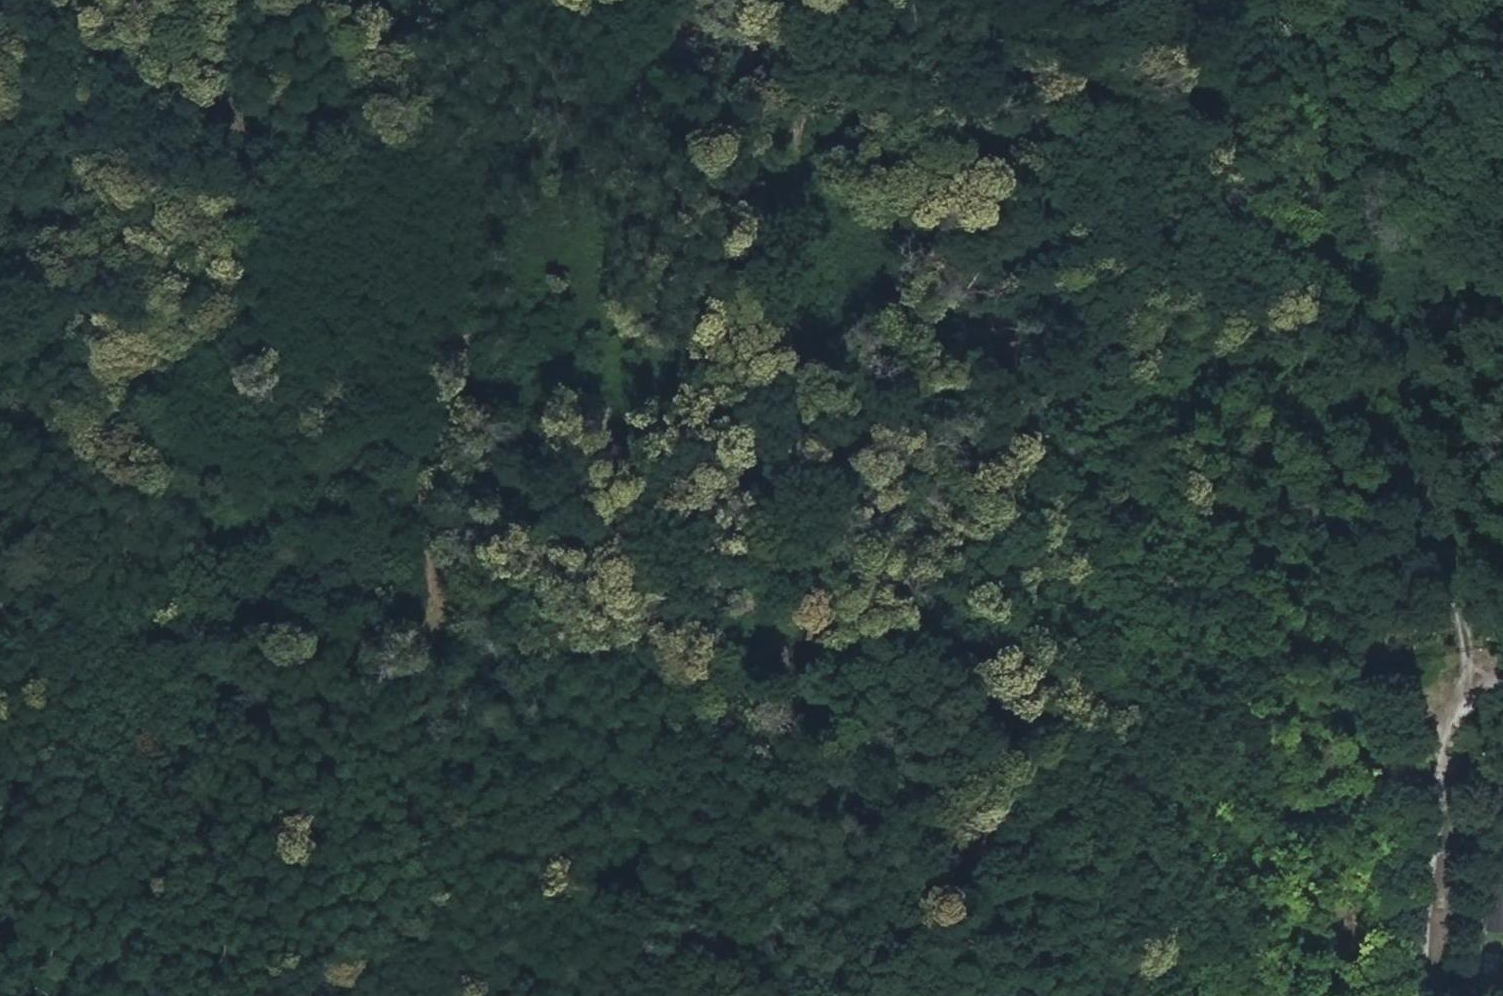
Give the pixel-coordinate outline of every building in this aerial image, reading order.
[(1491,874),(1485,934),(1502,936),(1502,875),(1491,874)] [(1484,985),(1485,987),(1486,988),(1487,989),(1488,989),(1490,989),(1491,989),(1492,988),(1493,986),(1493,985),(1493,983),(1493,982),(1492,981),(1490,980),(1489,980),(1487,980),(1486,981),(1485,982),(1484,984),(1484,985)]
